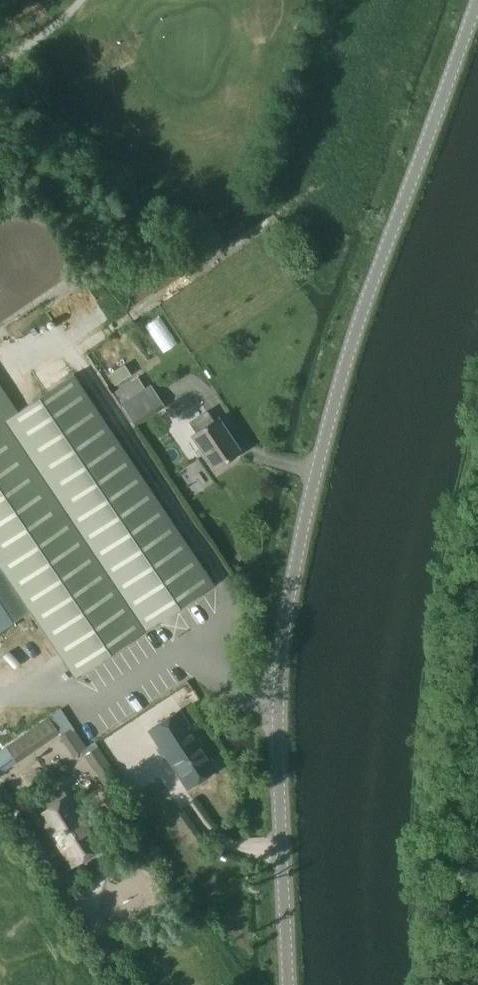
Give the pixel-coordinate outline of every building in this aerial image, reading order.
[(250,338),(243,343),(246,348),(253,344),(250,338)] [(120,367),(109,373),(116,384),(127,377),(120,367)] [(31,610),(75,677),(215,584),(74,373),(5,419),(0,412),(0,631),(31,610)] [(139,377),(122,388),(114,393),(122,404),(133,421),(162,402),(151,385),(146,388),(139,377)] [(194,434),(216,467),(239,451),(217,418),(214,420),(208,410),(190,422),(196,432),(194,434)] [(234,644),(234,652),(242,652),(242,644),(234,644)] [(61,709),(49,717),(57,728),(60,725),(78,753),(87,747),(61,709)] [(219,768),(180,709),(149,729),(188,788),(219,768)] [(0,751),(0,767),(57,728),(49,717),(0,751)] [(95,741),(87,747),(116,792),(125,786),(95,741)] [(41,812),(73,863),(100,845),(67,795),(41,812)]
